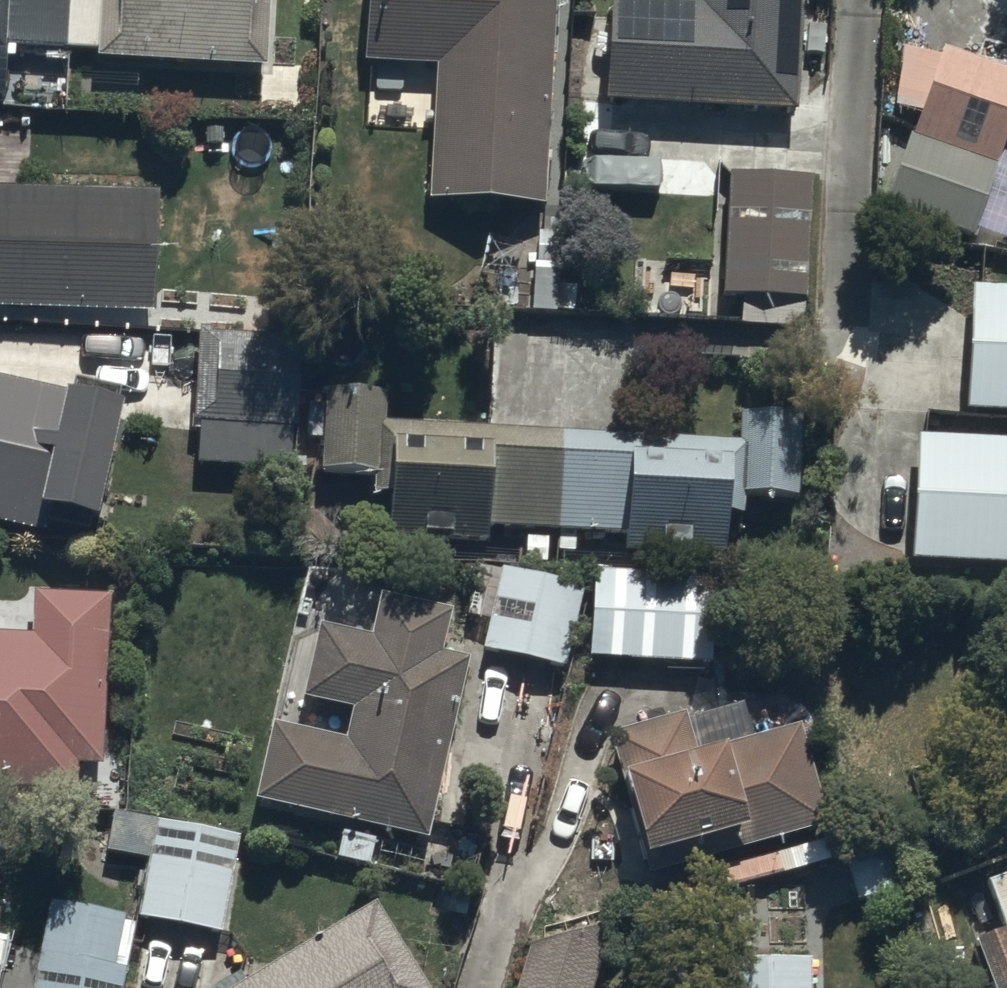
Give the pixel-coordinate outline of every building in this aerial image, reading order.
[(266,68),(271,0),(0,0),(0,50),(266,68)] [(551,214),(560,0),(368,0),(365,60),(440,64),(434,208),(551,214)] [(612,107),(805,114),(809,0),(722,0),(722,1),(694,0),(612,0),(612,107)] [(1006,175),(1006,35),(930,9),(887,134),(1006,175)] [(804,303),(810,303),(812,175),(721,174),(720,300),(761,300),(760,328),(789,328),(803,316),(804,303)] [(152,314),(154,197),(0,194),(0,311),(152,314)] [(1006,418),(1006,294),(961,292),(956,416),(1006,418)] [(296,339),(198,336),(195,469),(293,471),(296,339)] [(95,546),(118,415),(0,395),(0,529),(95,546)] [(381,417),(374,547),(732,565),(738,435),(381,417)] [(904,571),(1006,576),(1006,448),(910,443),(904,571)] [(606,571),(600,661),(712,668),(718,578),(606,571)] [(482,654),(486,655),(567,674),(586,598),(485,573),(473,620),(490,624),(482,654)] [(96,804),(104,605),(0,601),(0,800),(96,804)] [(276,738),(260,815),(431,853),(473,673),(444,667),(451,625),(384,609),(376,652),(322,642),(306,713),(355,722),(352,754),(276,738)] [(838,863),(799,728),(753,742),(742,704),(611,741),(650,880),(715,861),(725,896),(838,863)] [(220,937),(235,836),(77,812),(71,854),(144,865),(135,924),(220,937)] [(892,851),(844,863),(854,907),(903,895),(892,851)] [(22,864),(0,860),(0,967),(22,864)] [(982,881),(1001,932),(971,943),(988,987),(1006,987),(1006,872),(982,881)] [(380,903),(238,987),(432,987),(380,903)] [(49,904),(33,987),(121,987),(123,974),(112,972),(122,918),(49,904)] [(599,955),(528,933),(512,987),(589,987),(599,955)] [(806,958),(721,961),(722,987),(808,987),(806,958)]
